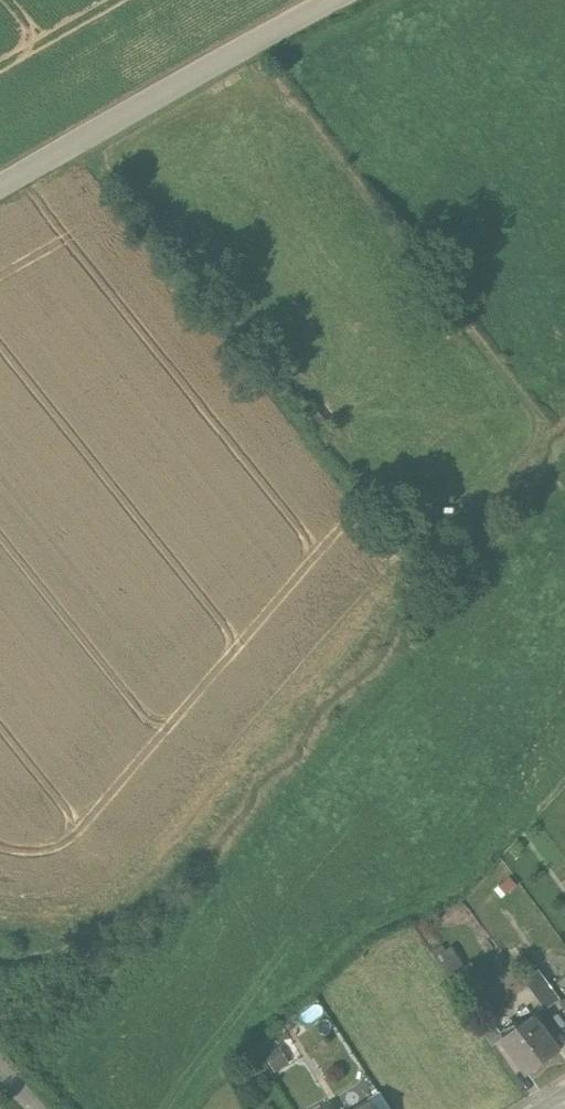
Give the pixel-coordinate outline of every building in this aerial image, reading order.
[(560,1000),(539,971),(524,982),(546,1011),(560,1000)] [(505,1039),(489,1017),(478,1025),(493,1047),(502,1041),(505,1039)] [(560,1053),(534,1018),(505,1039),(502,1041),(528,1076),(560,1053)] [(262,1053),(275,1072),(300,1055),(287,1036),(262,1053)] [(371,1105),(374,1108),(390,1108),(380,1093),(369,1100),(371,1105)]
